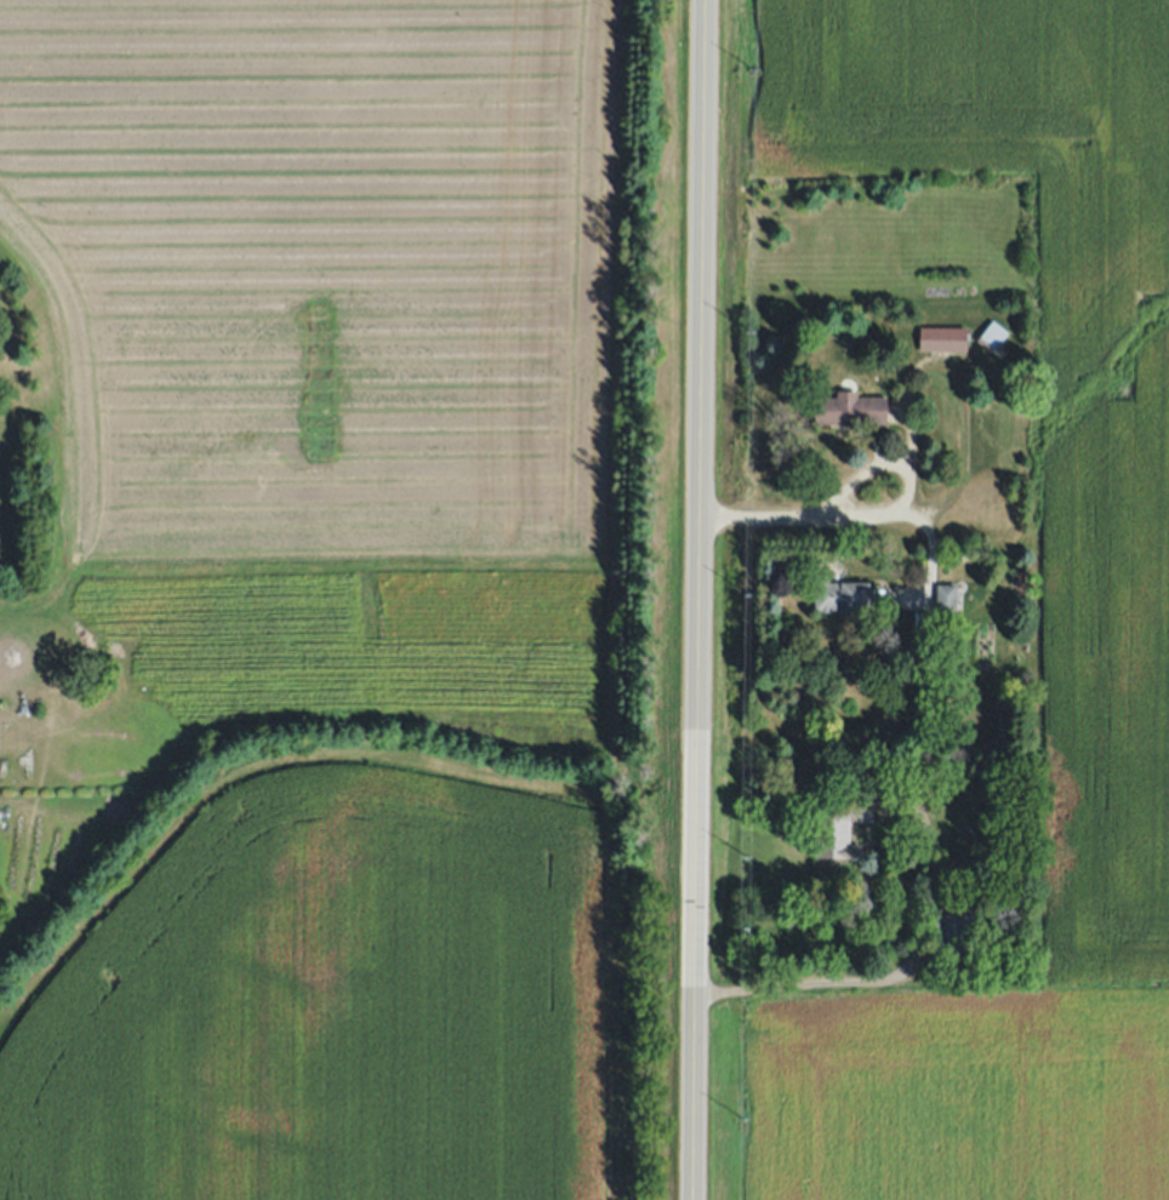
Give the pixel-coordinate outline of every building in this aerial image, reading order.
[(976,341),(992,319),(1009,332),(993,353),(976,341)] [(919,326),(966,326),(966,350),(919,350),(919,326)] [(885,424),(815,424),(815,396),(836,396),(836,389),(857,389),(859,395),(885,395),(885,424)] [(869,612),(812,610),(814,571),(827,571),(827,579),(871,582),(869,612)] [(954,585),(953,611),(935,611),(936,585),(954,585)] [(815,810),(850,810),(850,785),(873,785),(873,816),(848,816),(848,844),(860,844),(860,858),(815,858),(815,810)] [(936,910),(980,913),(977,958),(934,955),(936,910)]
